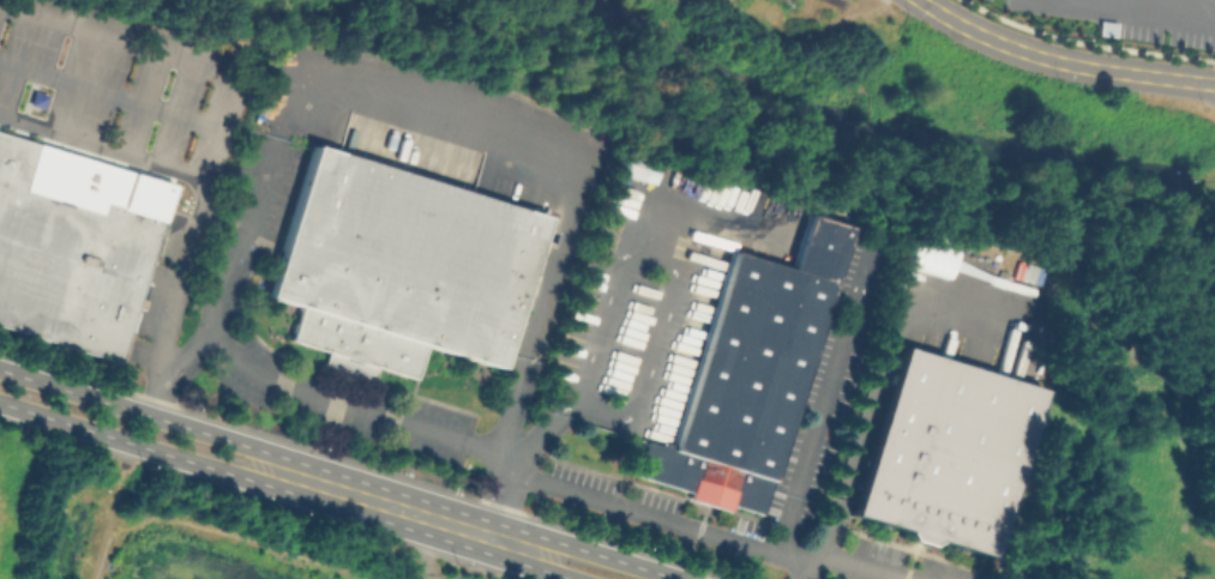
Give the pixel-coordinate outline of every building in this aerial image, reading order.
[(118,362),(0,326),(0,131),(41,143),(25,188),(103,213),(107,200),(163,219),(118,362)] [(261,292),(308,144),(548,218),(501,369),(261,292)] [(867,231),(788,487),(783,485),(772,515),(742,506),(739,514),(698,502),(699,496),(638,478),(651,441),(687,453),(747,255),(798,271),(816,216),(867,231)] [(426,345),(416,379),(287,338),(295,306),(426,345)] [(1039,387),(991,553),(954,547),(946,551),(927,545),(922,537),(850,514),(906,346),(1039,387)]
